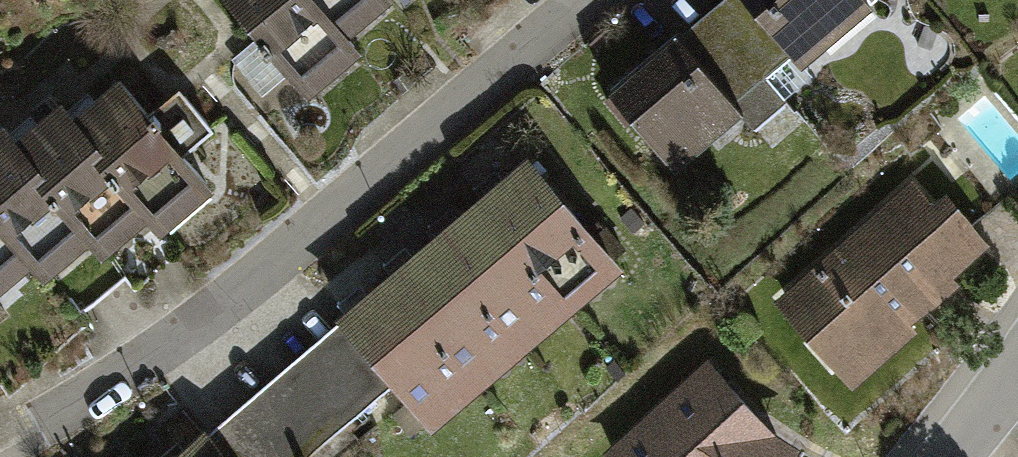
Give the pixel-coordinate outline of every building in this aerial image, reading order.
[(315,92),(372,43),(356,23),(383,0),(236,0),(315,92)] [(619,81),(687,163),(882,0),(717,0),(619,81)] [(1,290),(48,251),(62,268),(105,232),(118,247),(159,213),(170,227),(225,181),(128,67),(88,101),(75,86),(31,123),(16,105),(0,119),(0,290),(1,290)] [(392,386),(429,430),(638,253),(540,138),(331,315),(339,324),(392,386)] [(917,170),(781,294),(862,382),(1014,243),(959,183),(943,198),(917,170)] [(210,433),(231,456),(309,456),(392,386),(339,324),(210,433)] [(780,435),(709,355),(605,451),(611,456),(790,456),(799,443),(780,435)] [(204,426),(168,456),(231,456),(210,433),(204,426)]
